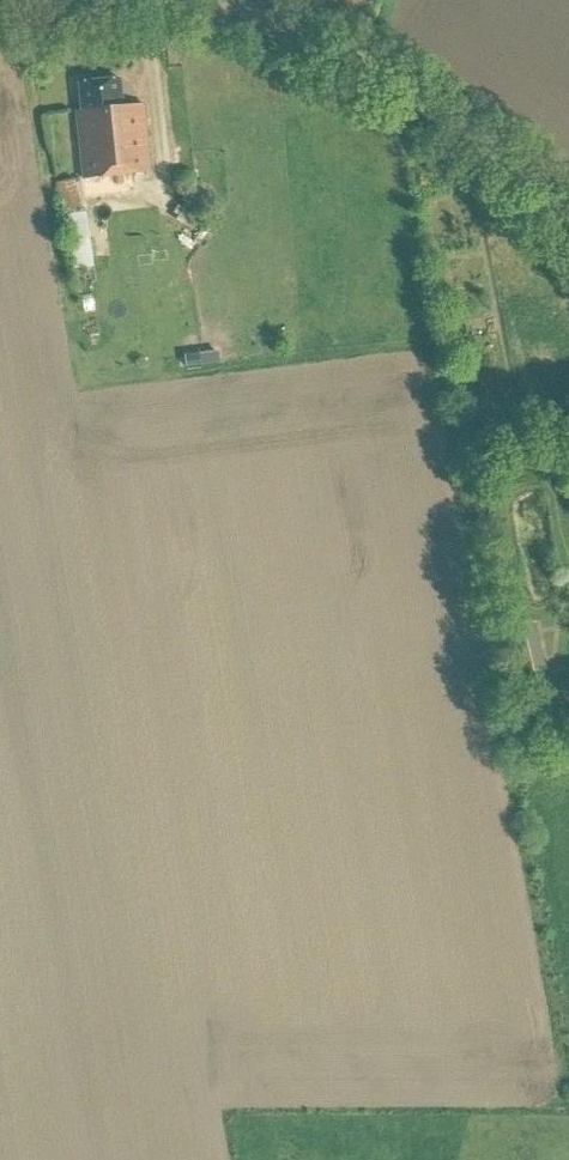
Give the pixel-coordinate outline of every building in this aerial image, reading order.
[(76,111),(84,178),(150,171),(143,105),(122,107),(119,79),(78,83),(81,110),(76,111)] [(57,181),(70,268),(93,265),(85,211),(81,212),(76,178),(57,181)] [(199,354),(185,356),(186,367),(201,365),(199,354)]
